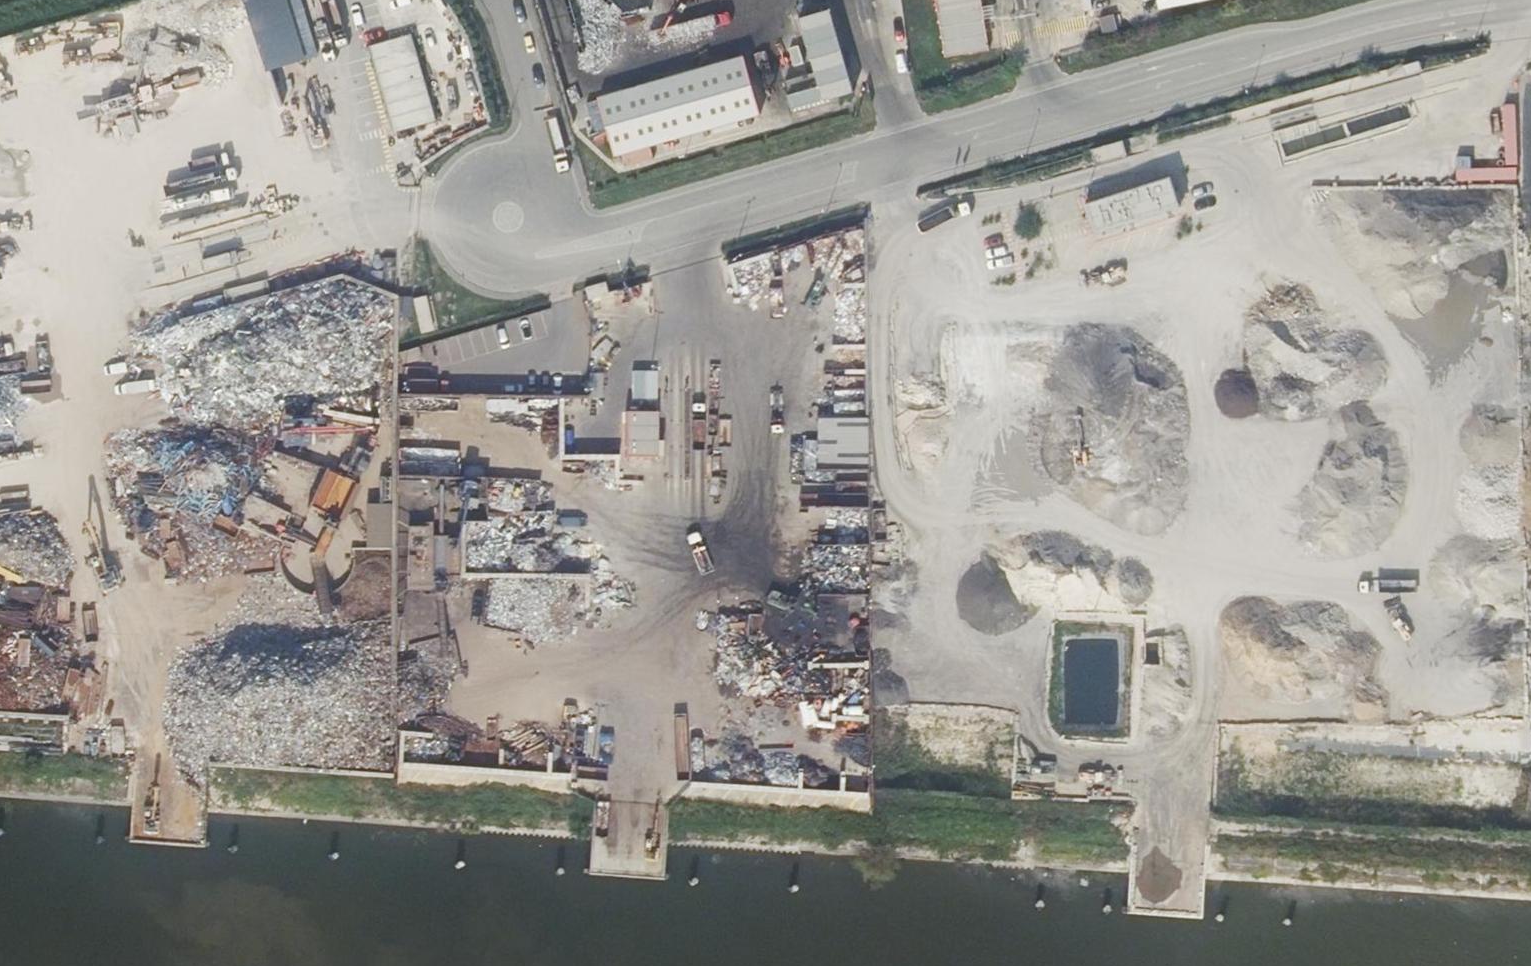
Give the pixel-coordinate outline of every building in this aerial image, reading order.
[(260,70),(301,58),(284,0),(240,0),(260,70)] [(945,57),(988,50),(980,0),(936,0),(945,57)] [(856,92),(832,10),(802,18),(818,73),(826,100),(856,92)] [(438,122),(412,34),(369,47),(395,134),(438,122)] [(616,157),(765,115),(748,56),(599,98),(616,157)] [(826,100),(818,73),(787,82),(795,109),(826,100)] [(1509,140),(1510,115),(1447,113),(1446,138),(1509,140)] [(1169,174),(1081,201),(1092,235),(1179,208),(1169,174)] [(619,346),(619,334),(594,333),(594,345),(619,346)] [(323,350),(321,381),(261,377),(260,398),(373,405),(377,353),(323,350)] [(518,420),(545,419),(546,448),(587,447),(586,403),(544,404),(544,410),(518,411),(518,420)] [(620,410),(618,454),(654,456),(655,412),(620,410)] [(832,462),(831,418),(812,418),(813,462),(832,462)] [(858,420),(832,420),(833,467),(858,467),(858,420)] [(831,492),(831,470),(811,470),(811,492),(831,492)] [(361,547),(384,547),(386,504),(362,504),(361,547)]
